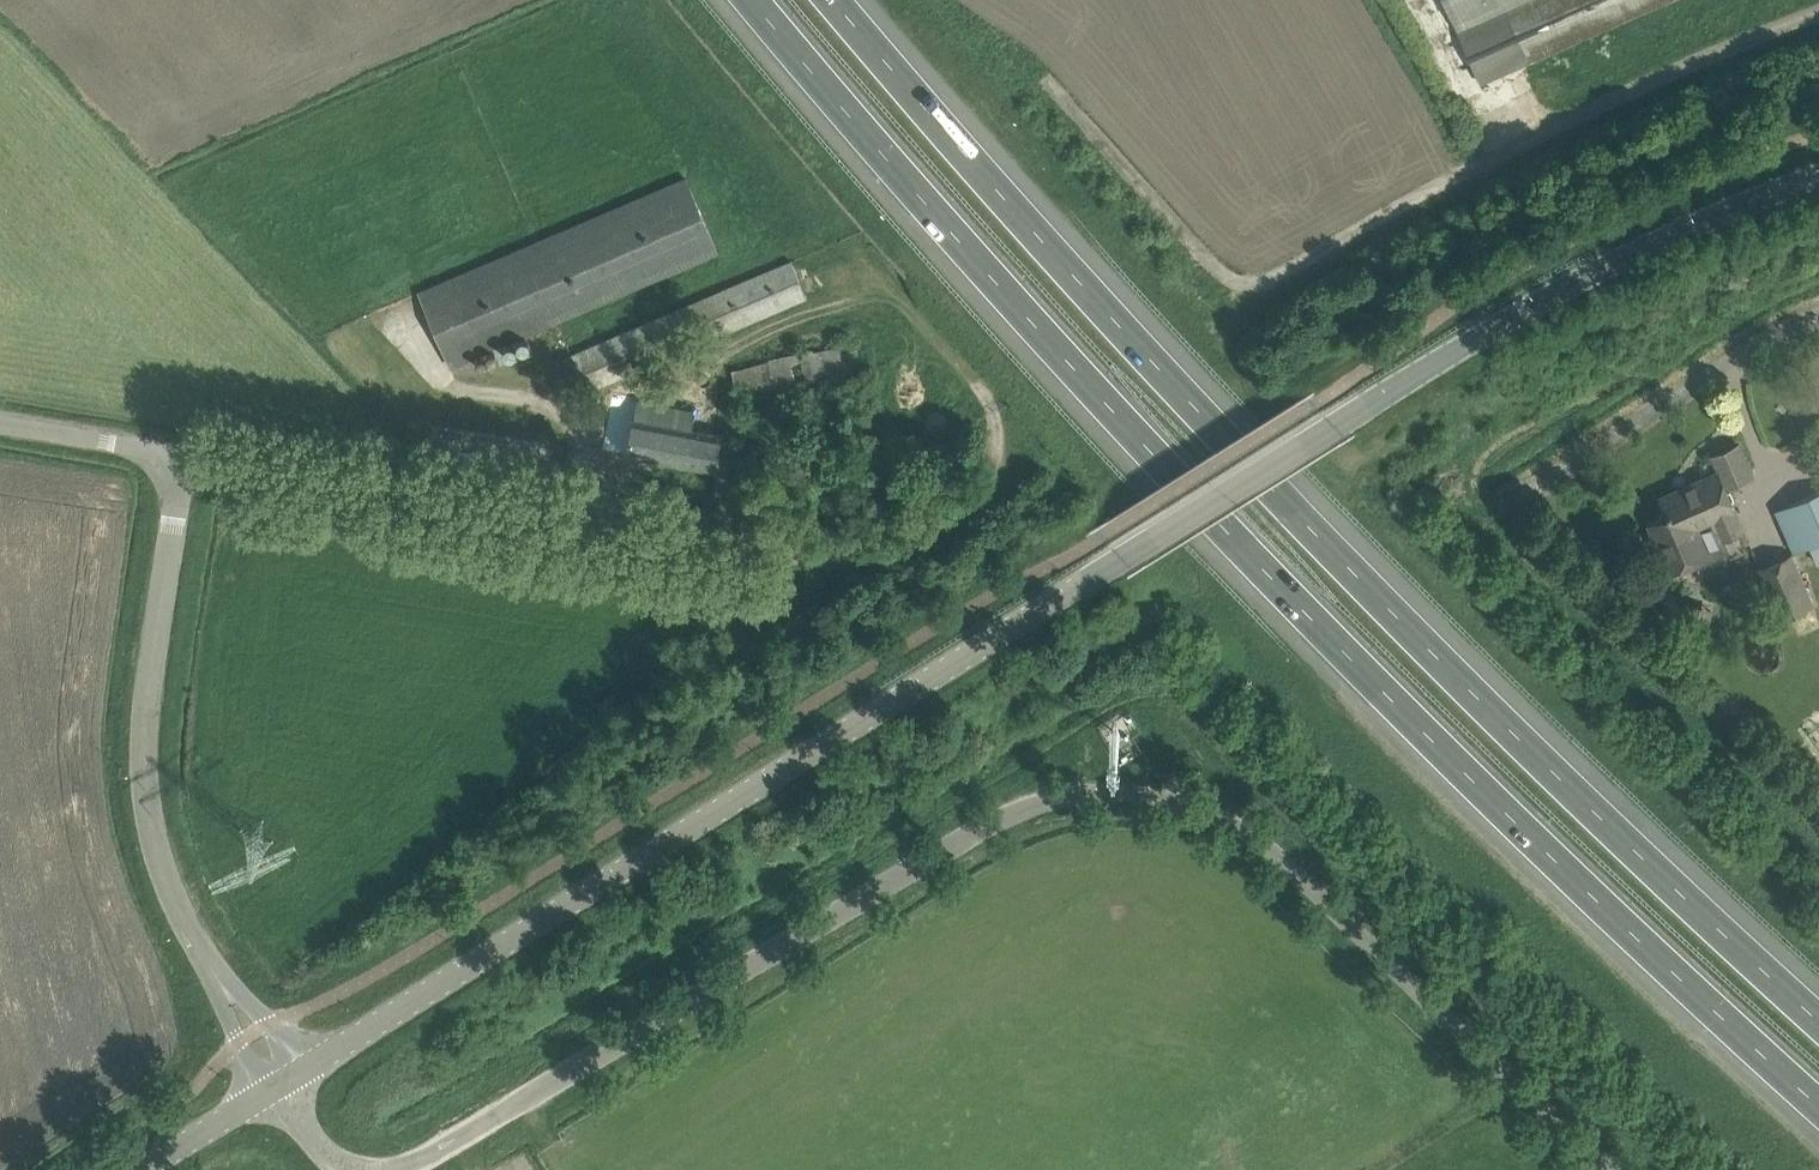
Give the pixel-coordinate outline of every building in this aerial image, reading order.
[(1487,79),(1667,0),(1450,0),(1487,79)] [(420,291),(452,364),(453,364),(719,250),(688,177),(420,291)] [(572,354),(587,390),(808,295),(792,260),(572,354)] [(383,292),(389,303),(400,297),(394,286),(383,292)] [(865,376),(858,346),(840,351),(838,344),(814,350),(814,347),(769,358),(769,360),(733,369),(742,406),(865,376)] [(474,355),(453,364),(458,375),(479,366),(474,355)] [(608,448),(627,452),(627,453),(716,469),(723,432),(692,426),(695,410),(618,396),(608,448)] [(1651,523),(1672,570),(1709,553),(1697,525),(1715,517),(1724,538),(1744,529),(1719,471),(1662,496),(1670,515),(1651,523)] [(1777,508),(1795,550),(1818,539),(1818,490),(1777,508)] [(1809,544),(1818,563),(1818,562),(1818,540),(1809,544)] [(1757,567),(1778,619),(1814,604),(1794,553),(1757,567)] [(1681,633),(1707,639),(1714,607),(1689,601),(1681,633)]
